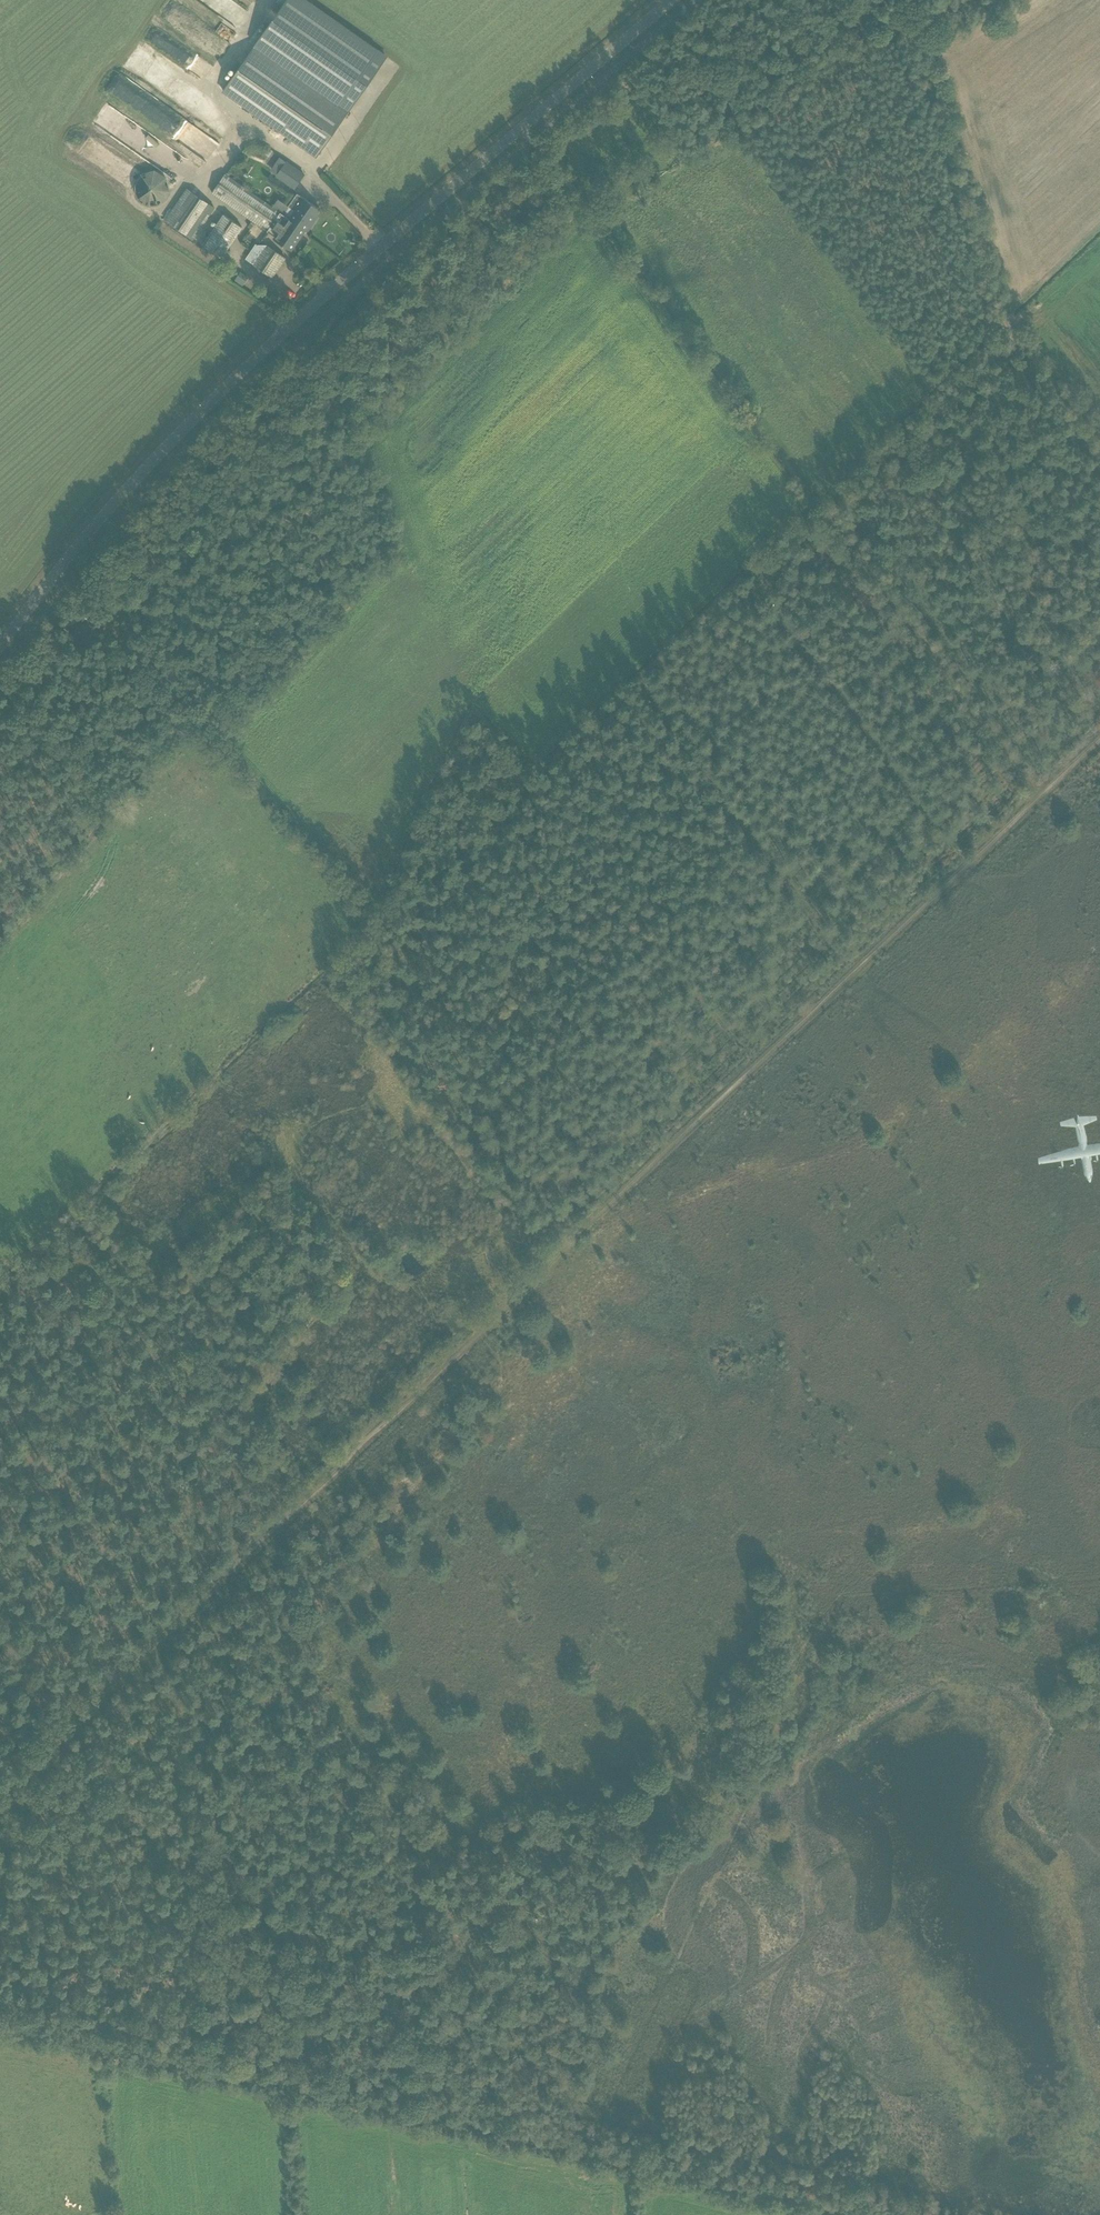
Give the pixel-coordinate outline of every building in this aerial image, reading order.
[(255,44),(349,110),(386,57),(361,40),(304,0),(286,0),(255,44)] [(223,91),(317,156),(348,112),(255,47),(254,46),(223,91)] [(276,175),(294,189),(304,175),(286,162),(276,175)] [(135,189),(136,194),(138,199),(142,202),(147,204),(152,205),(157,204),(162,202),(165,198),(168,193),(168,188),(167,183),(165,178),(161,175),(156,172),(151,172),(146,173),(141,175),(138,179),(135,184),(135,189)] [(318,217),(316,215),(319,211),(320,209),(311,203),(304,198),(297,193),(288,206),(278,199),(273,207),(225,174),(212,193),(233,208),(267,232),(271,226),(280,232),(275,239),(291,251),(306,230),(308,231),(316,220),(318,217)] [(165,220),(193,239),(214,208),(187,189),(165,220)] [(242,227),(223,214),(216,225),(234,238),(242,227)] [(253,265),(263,271),(272,277),(285,258),(267,245),(253,265)]
